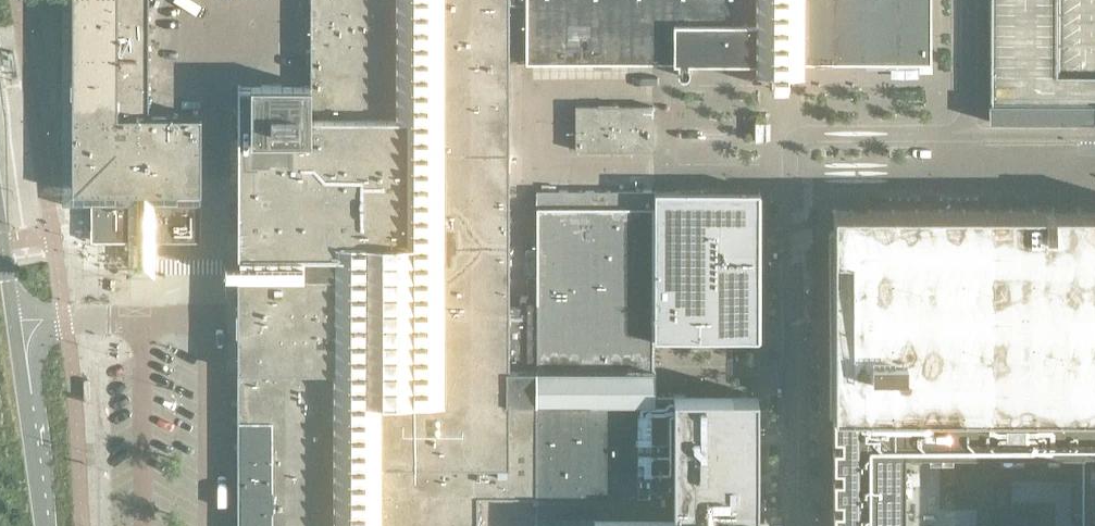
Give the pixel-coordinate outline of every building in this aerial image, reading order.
[(82,3),(82,17),(82,35),(82,56),(82,118),(81,183),(156,182),(201,182),(201,115),(189,115),(156,116),(148,116),(148,107),(148,55),(148,35),(148,4),(148,0),(82,0),(82,3)] [(477,492),(477,482),(491,482),(491,495),(523,495),(536,495),(536,515),(581,515),(582,515),(594,515),(673,515),(674,394),(673,394),(667,394),(659,394),(653,394),(653,361),(653,350),(653,205),(653,189),(536,189),(536,205),(536,274),(528,274),(528,294),(520,294),(520,306),(509,306),(509,274),(509,232),(509,200),(509,149),(509,96),(509,54),(508,23),(508,2),(526,2),(526,61),(652,61),(677,61),(677,69),(678,73),(683,75),(687,73),(689,69),(689,61),(755,61),(758,61),(801,62),(804,62),(931,62),(931,0),(311,0),(311,2),(311,24),(311,55),(311,76),(311,83),(244,83),(237,83),(238,231),(238,256),(238,274),(238,294),(238,305),(238,315),(237,316),(237,336),(238,378),(238,405),(238,420),(238,462),(238,493),(238,525),(477,525),(477,492)] [(989,120),(1094,121),(1094,0),(989,0),(989,120)] [(619,105),(575,105),(575,149),(619,149),(619,105)] [(653,105),(619,105),(619,149),(652,148),(653,105)] [(759,190),(653,190),(653,337),(759,338),(759,190)] [(125,203),(92,204),(92,207),(92,238),(92,240),(94,240),(125,240),(127,240),(127,238),(127,227),(127,207),(127,205),(125,203)] [(154,205),(154,238),(156,240),(198,240),(199,238),(199,205),(197,203),(156,203),(154,205)] [(831,230),(831,233),(832,233),(832,293),(832,300),(832,322),(832,335),(832,365),(832,409),(831,409),(831,411),(832,411),(832,525),(1094,525),(1094,208),(954,208),(832,208),(832,230),(831,230)] [(594,515),(594,525),(767,525),(767,516),(757,516),(757,467),(757,394),(725,394),(708,394),(693,394),(674,394),(673,515),(594,515)]
